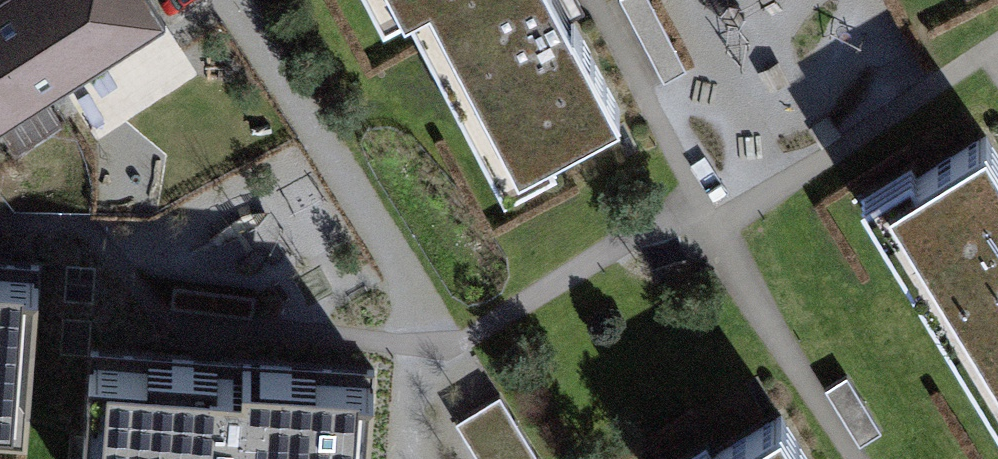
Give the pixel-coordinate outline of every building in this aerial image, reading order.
[(0,6),(0,129),(161,30),(143,0),(10,0),(0,6)] [(380,23),(410,7),(424,0),(367,0),(380,23)] [(410,7),(504,184),(564,152),(559,141),(616,111),(557,0),(424,0),(410,7)] [(666,79),(694,63),(659,0),(622,0),(666,79)] [(856,187),(997,419),(997,153),(980,123),(914,163),(909,155),(856,187)] [(26,405),(38,274),(0,270),(0,403),(26,405)] [(92,355),(84,458),(370,458),(376,377),(92,355)] [(486,458),(540,458),(502,390),(460,412),(486,458)] [(666,458),(803,458),(770,406),(705,446),(700,438),(666,458)]
